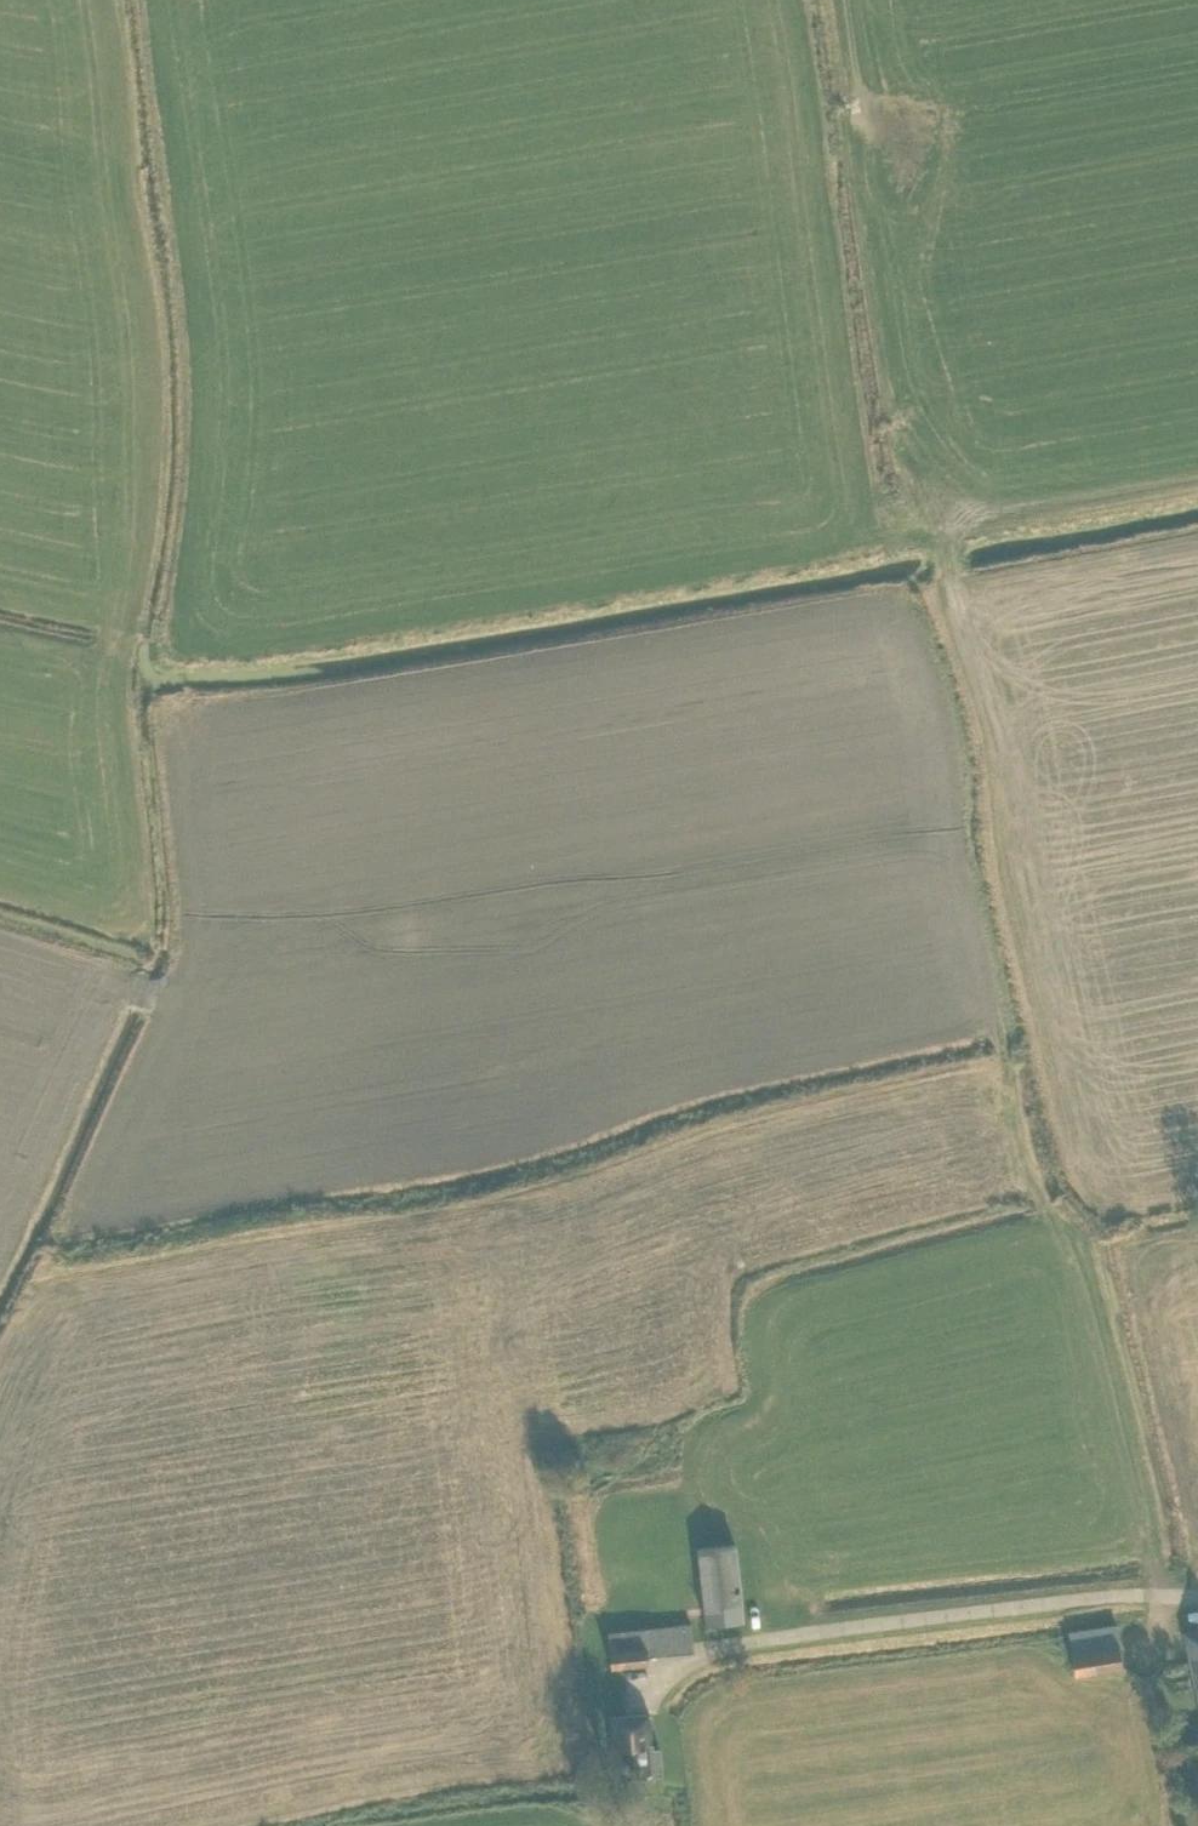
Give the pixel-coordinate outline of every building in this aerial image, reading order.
[(699,1547),(706,1621),(743,1618),(736,1543),(699,1547)] [(691,1622),(609,1631),(613,1667),(650,1663),(649,1654),(694,1649),(691,1622)] [(1185,1631),(1197,1693),(1197,1628),(1185,1631)] [(1073,1650),(1077,1673),(1124,1666),(1120,1643),(1073,1650)] [(619,1746),(621,1774),(662,1771),(660,1746),(654,1747),(651,1715),(611,1718),(614,1746),(619,1746)]
